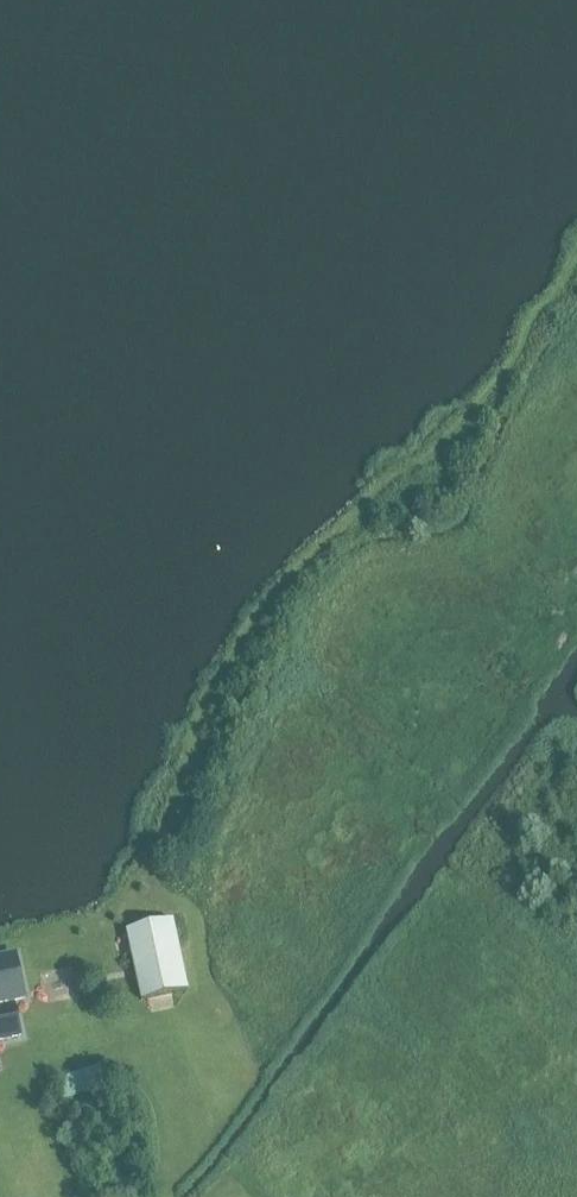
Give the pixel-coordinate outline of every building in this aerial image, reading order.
[(173,920),(127,930),(142,1000),(188,990),(173,920)] [(13,954),(0,957),(0,1001),(23,996),(13,954)] [(22,1033),(18,1014),(16,1004),(0,1008),(0,1038),(22,1033)]
